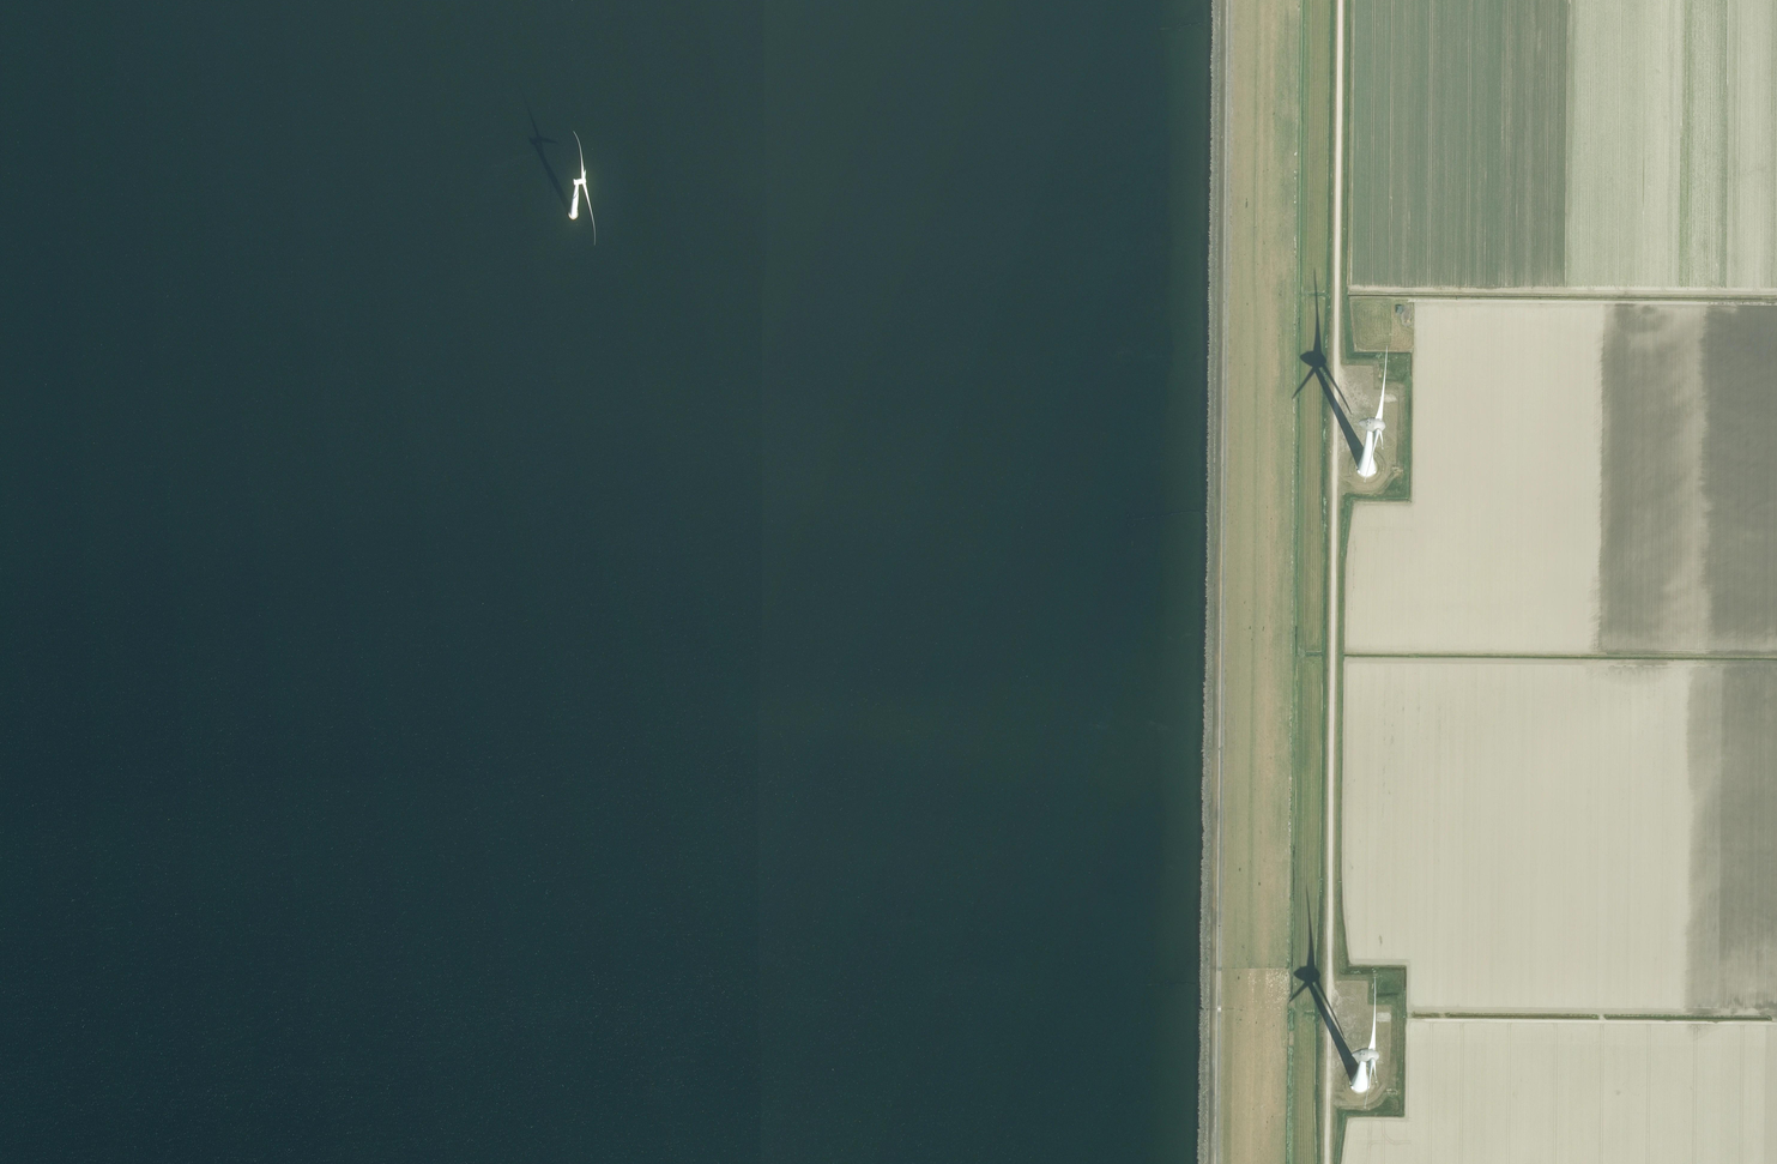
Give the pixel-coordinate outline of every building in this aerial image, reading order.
[(1357,465),(1356,468),(1357,471),(1358,473),(1360,475),(1363,477),(1366,478),(1368,477),(1371,476),(1373,475),(1375,472),(1376,469),(1376,466),(1375,464),(1374,462),(1372,460),(1370,458),(1367,458),(1364,458),(1362,459),(1360,460),(1358,463),(1357,465)] [(1350,1080),(1350,1083),(1350,1086),(1352,1089),(1353,1091),(1356,1092),(1358,1093),(1361,1093),(1364,1092),(1366,1091),(1368,1089),(1369,1086),(1370,1083),(1369,1080),(1368,1078),(1366,1076),(1364,1074),(1361,1073),(1358,1073),(1356,1074),(1353,1076),(1352,1078),(1350,1080)]
